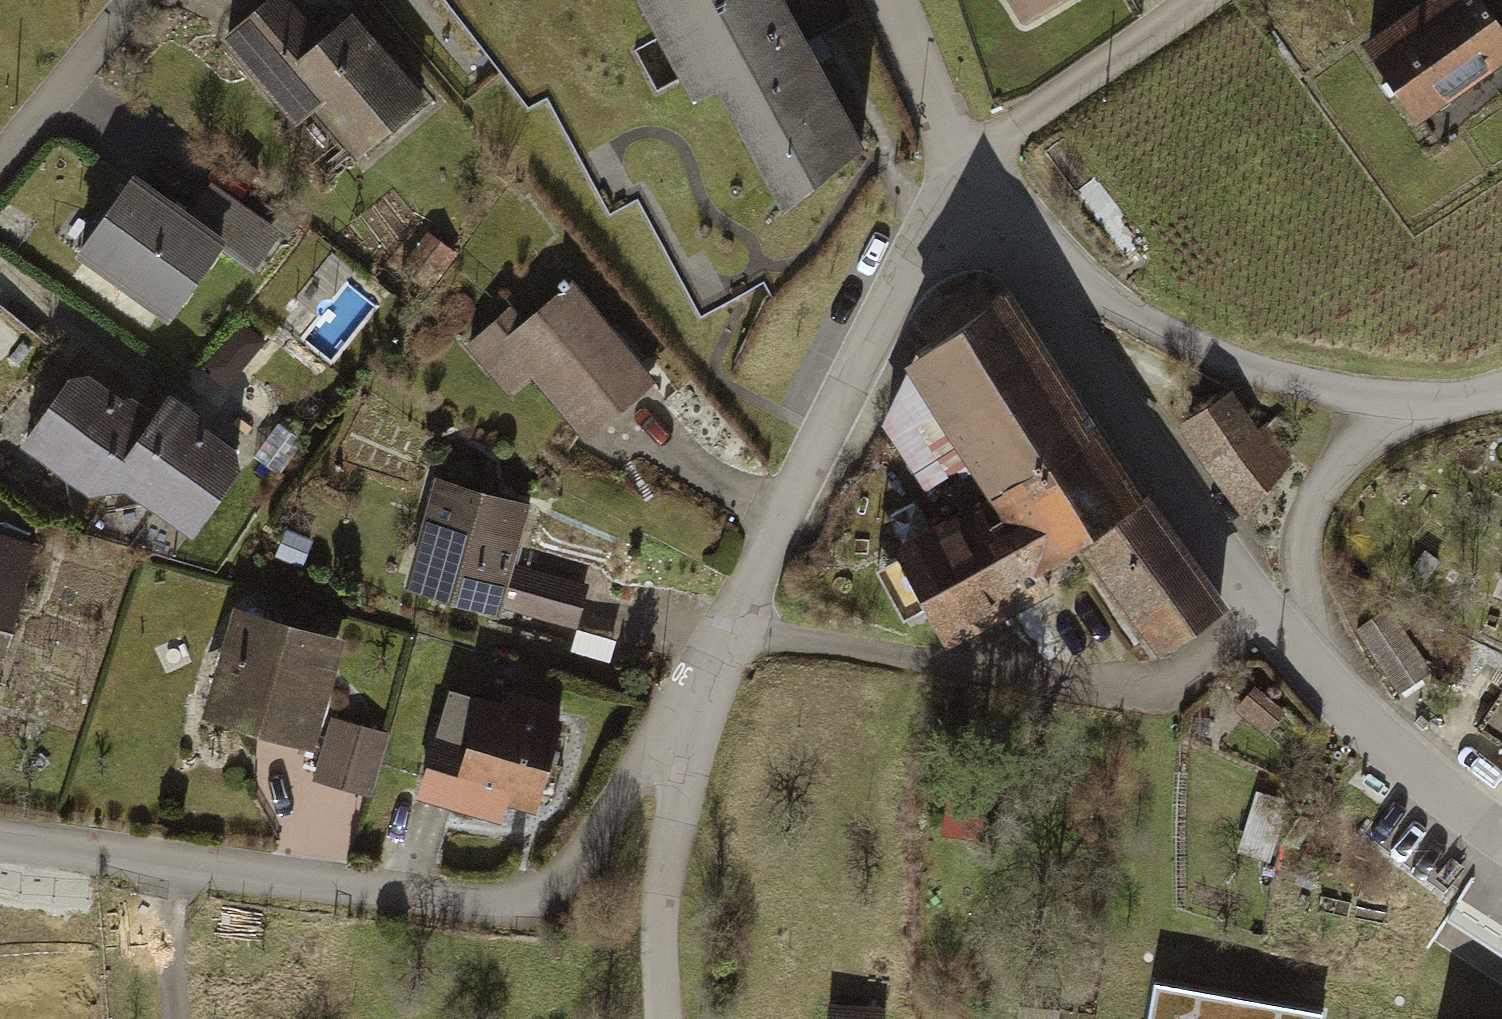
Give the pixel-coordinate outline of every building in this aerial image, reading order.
[(217,39),(290,130),(313,112),(351,160),(424,102),(352,12),(319,38),(289,0),(266,0),(217,39)] [(859,147),(774,0),(629,0),(691,106),(713,92),(772,213),(859,147)] [(1022,25),(1066,0),(1008,0),(1022,25)] [(1482,0),(1431,0),(1432,2),(1363,50),(1415,124),(1501,63),(1501,29),(1482,0)] [(192,222),(127,176),(67,260),(167,331),(221,255),(260,282),(291,239),(217,187),(192,222)] [(653,388),(574,292),(528,329),(511,307),(459,349),(502,400),(532,376),(586,442),(653,388)] [(1222,611),(1004,297),(905,367),(887,439),(928,499),(970,481),(976,494),(880,546),(934,655),(1046,593),(1035,574),(1076,551),(1153,662),(1222,611)] [(144,420),(71,365),(12,444),(96,506),(118,477),(199,537),(253,463),(161,396),(144,420)] [(1238,393),(1181,432),(1239,515),(1296,476),(1238,393)] [(534,510),(438,484),(409,597),(575,641),(590,584),(520,566),(534,510)] [(37,545),(0,534),(0,672),(37,545)] [(1494,589),(1501,592),(1501,560),(1494,589)] [(345,642),(228,612),(199,728),(316,757),(345,642)] [(1395,620),(1359,642),(1393,696),(1429,674),(1395,620)] [(530,813),(555,704),(477,686),(466,735),(435,728),(422,787),(530,813)] [(1286,719),(1255,688),(1239,711),(1269,736),(1286,719)] [(390,736),(331,724),(318,787),(377,799),(390,736)] [(825,1002),(825,1018),(882,1018),(882,1001),(825,1002)]
